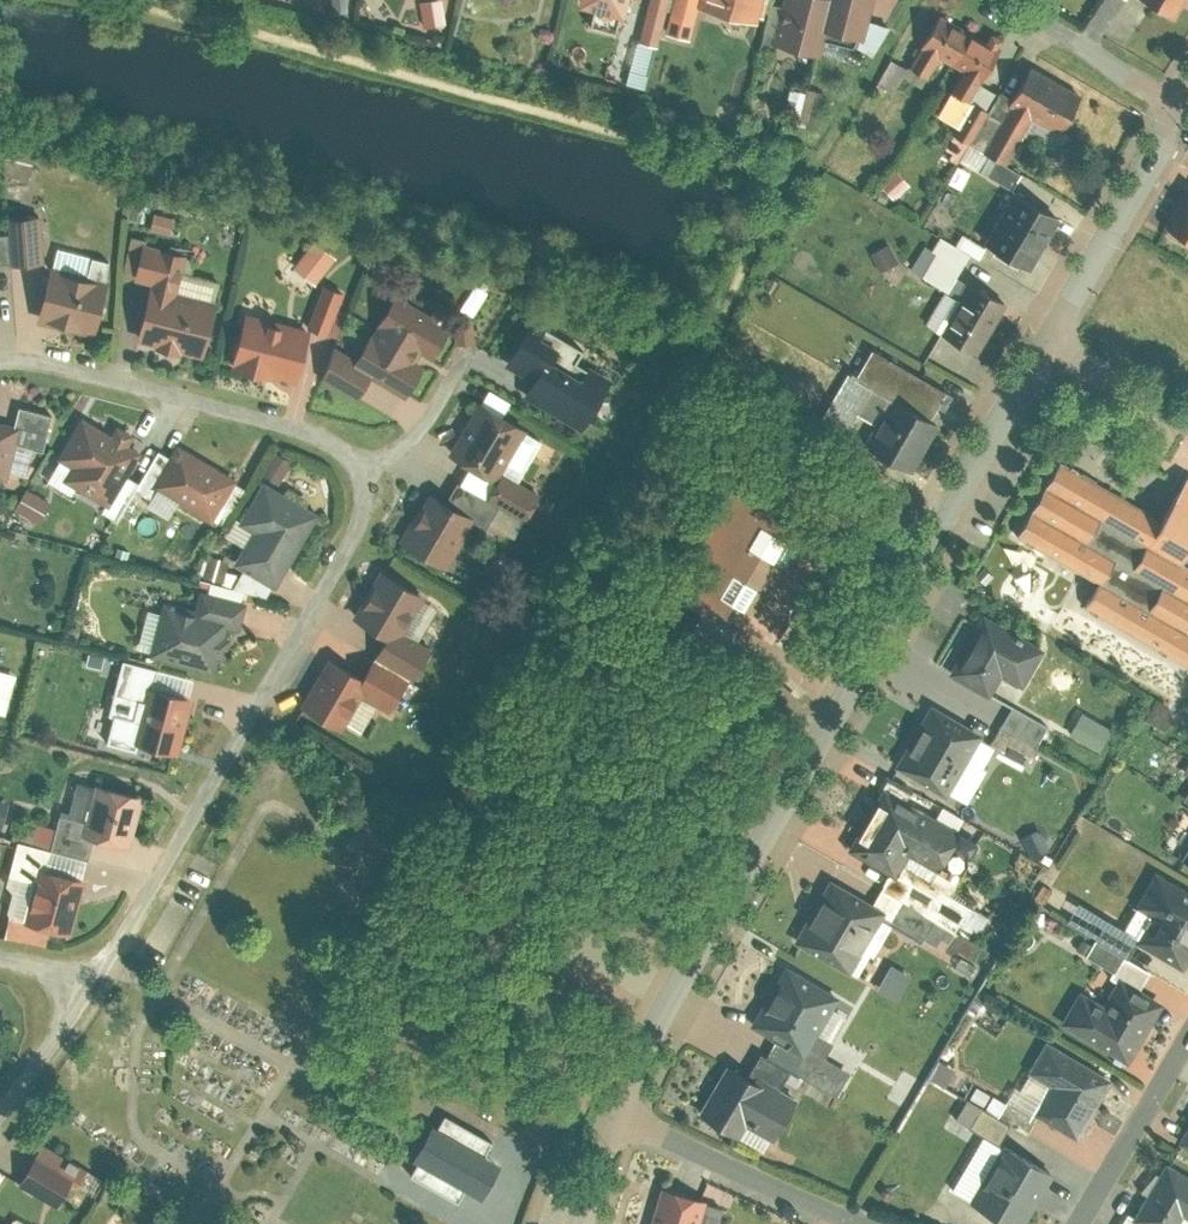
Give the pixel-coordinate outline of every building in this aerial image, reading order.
[(424,22),(445,20),(443,0),(422,0),(424,22)] [(579,2),(623,13),(626,0),(580,0),(579,2)] [(640,33),(658,38),(668,0),(649,0),(640,33)] [(698,2),(757,19),(762,0),(674,0),(666,29),(689,36),(698,2)] [(823,26),(857,34),(865,0),(784,0),(775,36),(818,47),(823,26)] [(1178,21),(1187,1),(1187,0),(1135,0),(1178,21)] [(972,99),(983,80),(1000,49),(940,16),(923,47),(913,64),(929,73),(939,56),(964,70),(953,89),(972,99)] [(611,56),(606,75),(642,84),(647,65),(611,56)] [(888,57),(876,83),(893,91),(905,64),(888,57)] [(1030,66),(1013,99),(1010,97),(985,145),(1010,157),(1032,114),(1064,131),(1083,94),(1030,66)] [(27,172),(28,148),(2,147),(1,171),(27,172)] [(1020,171),(988,154),(981,168),(1013,185),(1020,171)] [(882,184),(893,197),(912,181),(900,168),(882,184)] [(1187,187),(1166,225),(1187,237),(1187,187)] [(985,240),(1030,267),(1062,216),(1017,188),(985,240)] [(155,208),(150,226),(172,232),(176,213),(155,208)] [(42,210),(8,213),(12,261),(46,258),(42,210)] [(314,235),(293,263),(317,280),(338,252),(314,235)] [(152,281),(138,336),(204,352),(217,298),(178,288),(188,250),(142,238),(133,277),(152,281)] [(892,242),(874,249),(881,267),(899,259),(892,242)] [(50,264),(37,314),(95,330),(108,280),(50,264)] [(941,328),(979,349),(1008,297),(970,276),(941,328)] [(325,280),(309,322),(329,329),(345,288),(325,280)] [(355,394),(370,366),(406,386),(443,321),(391,291),(358,350),(340,340),(320,374),(355,394)] [(246,311),(233,362),(298,378),(311,327),(246,311)] [(534,374),(524,391),(584,427),(615,376),(554,340),(526,323),(506,357),(534,374)] [(854,374),(891,395),(866,440),(913,467),(939,422),(931,417),(947,388),(871,345),(854,374)] [(540,490),(503,470),(528,423),(478,396),(449,449),(495,473),(483,496),(525,518),(540,490)] [(17,439),(44,446),(52,412),(18,403),(14,420),(0,417),(0,473),(8,475),(17,439)] [(80,412),(59,453),(71,460),(62,478),(110,503),(120,485),(141,444),(130,438),(135,429),(117,420),(112,429),(80,412)] [(181,437),(154,479),(215,518),(242,475),(181,437)] [(266,471),(282,480),(294,458),(278,449),(266,471)] [(1023,534),(1100,576),(1086,600),(1187,656),(1187,561),(1181,557),(1187,545),(1187,478),(1182,474),(1162,510),(1066,456),(1023,534)] [(320,509),(280,486),(264,476),(239,519),(254,529),(236,560),(276,583),(320,509)] [(734,480),(669,590),(707,613),(712,605),(769,639),(825,544),(768,510),(773,503),(734,480)] [(37,521),(49,499),(23,484),(11,506),(37,521)] [(428,486),(399,536),(448,565),(477,515),(428,486)] [(201,572),(224,577),(228,558),(205,553),(201,572)] [(354,613),(387,632),(376,650),(415,672),(432,643),(406,628),(427,591),(381,565),(354,613)] [(196,612),(234,622),(240,598),(203,588),(196,612)] [(166,604),(154,650),(221,668),(234,622),(196,612),(166,604)] [(1043,647),(983,613),(961,651),(948,672),(988,695),(999,676),(1019,688),(1043,647)] [(342,725),(362,690),(391,707),(409,676),(373,655),(362,674),(327,654),(300,700),(342,725)] [(13,671),(0,668),(0,711),(3,712),(13,671)] [(131,738),(180,749),(194,690),(145,678),(131,738)] [(894,764),(945,794),(985,726),(935,696),(894,764)] [(1048,726),(1012,706),(988,748),(1024,768),(1048,726)] [(1099,749),(1110,725),(1077,710),(1066,733),(1099,749)] [(887,776),(846,848),(895,876),(908,854),(955,881),(978,841),(931,814),(936,804),(887,776)] [(84,830),(131,843),(145,793),(98,780),(84,830)] [(25,919),(73,932),(88,872),(41,860),(25,919)] [(1182,969),(1187,959),(1187,891),(1154,871),(1134,904),(1161,920),(1155,931),(1143,924),(1134,940),(1182,969)] [(794,942),(848,972),(884,909),(830,878),(794,942)] [(895,997),(908,971),(887,961),(874,987),(895,997)] [(766,1055),(793,1071),(808,1047),(839,996),(785,964),(749,1024),(775,1039),(766,1055)] [(1080,990),(1060,1023),(1127,1063),(1163,1003),(1119,976),(1102,1004),(1080,990)] [(1035,1114),(1077,1137),(1111,1077),(1045,1040),(1026,1073),(1050,1086),(1035,1114)] [(808,1047),(793,1071),(833,1095),(848,1071),(808,1047)] [(726,1064),(697,1112),(763,1152),(796,1097),(778,1087),(788,1069),(759,1052),(746,1076),(726,1064)] [(1007,1122),(966,1099),(954,1119),(996,1142),(1007,1122)] [(499,1161),(430,1122),(409,1158),(479,1197),(499,1161)] [(1187,1149),(1187,1125),(1177,1143),(1187,1149)] [(88,1169),(41,1143),(34,1156),(80,1182),(88,1169)] [(1008,1223),(1023,1223),(1052,1174),(1001,1145),(969,1202),(1008,1223)] [(33,1157),(17,1185),(56,1207),(73,1179),(33,1157)] [(1131,1219),(1139,1223),(1175,1223),(1181,1214),(1187,1218),(1187,1177),(1165,1163),(1131,1219)] [(705,1201),(660,1187),(649,1223),(698,1223),(705,1201)]
